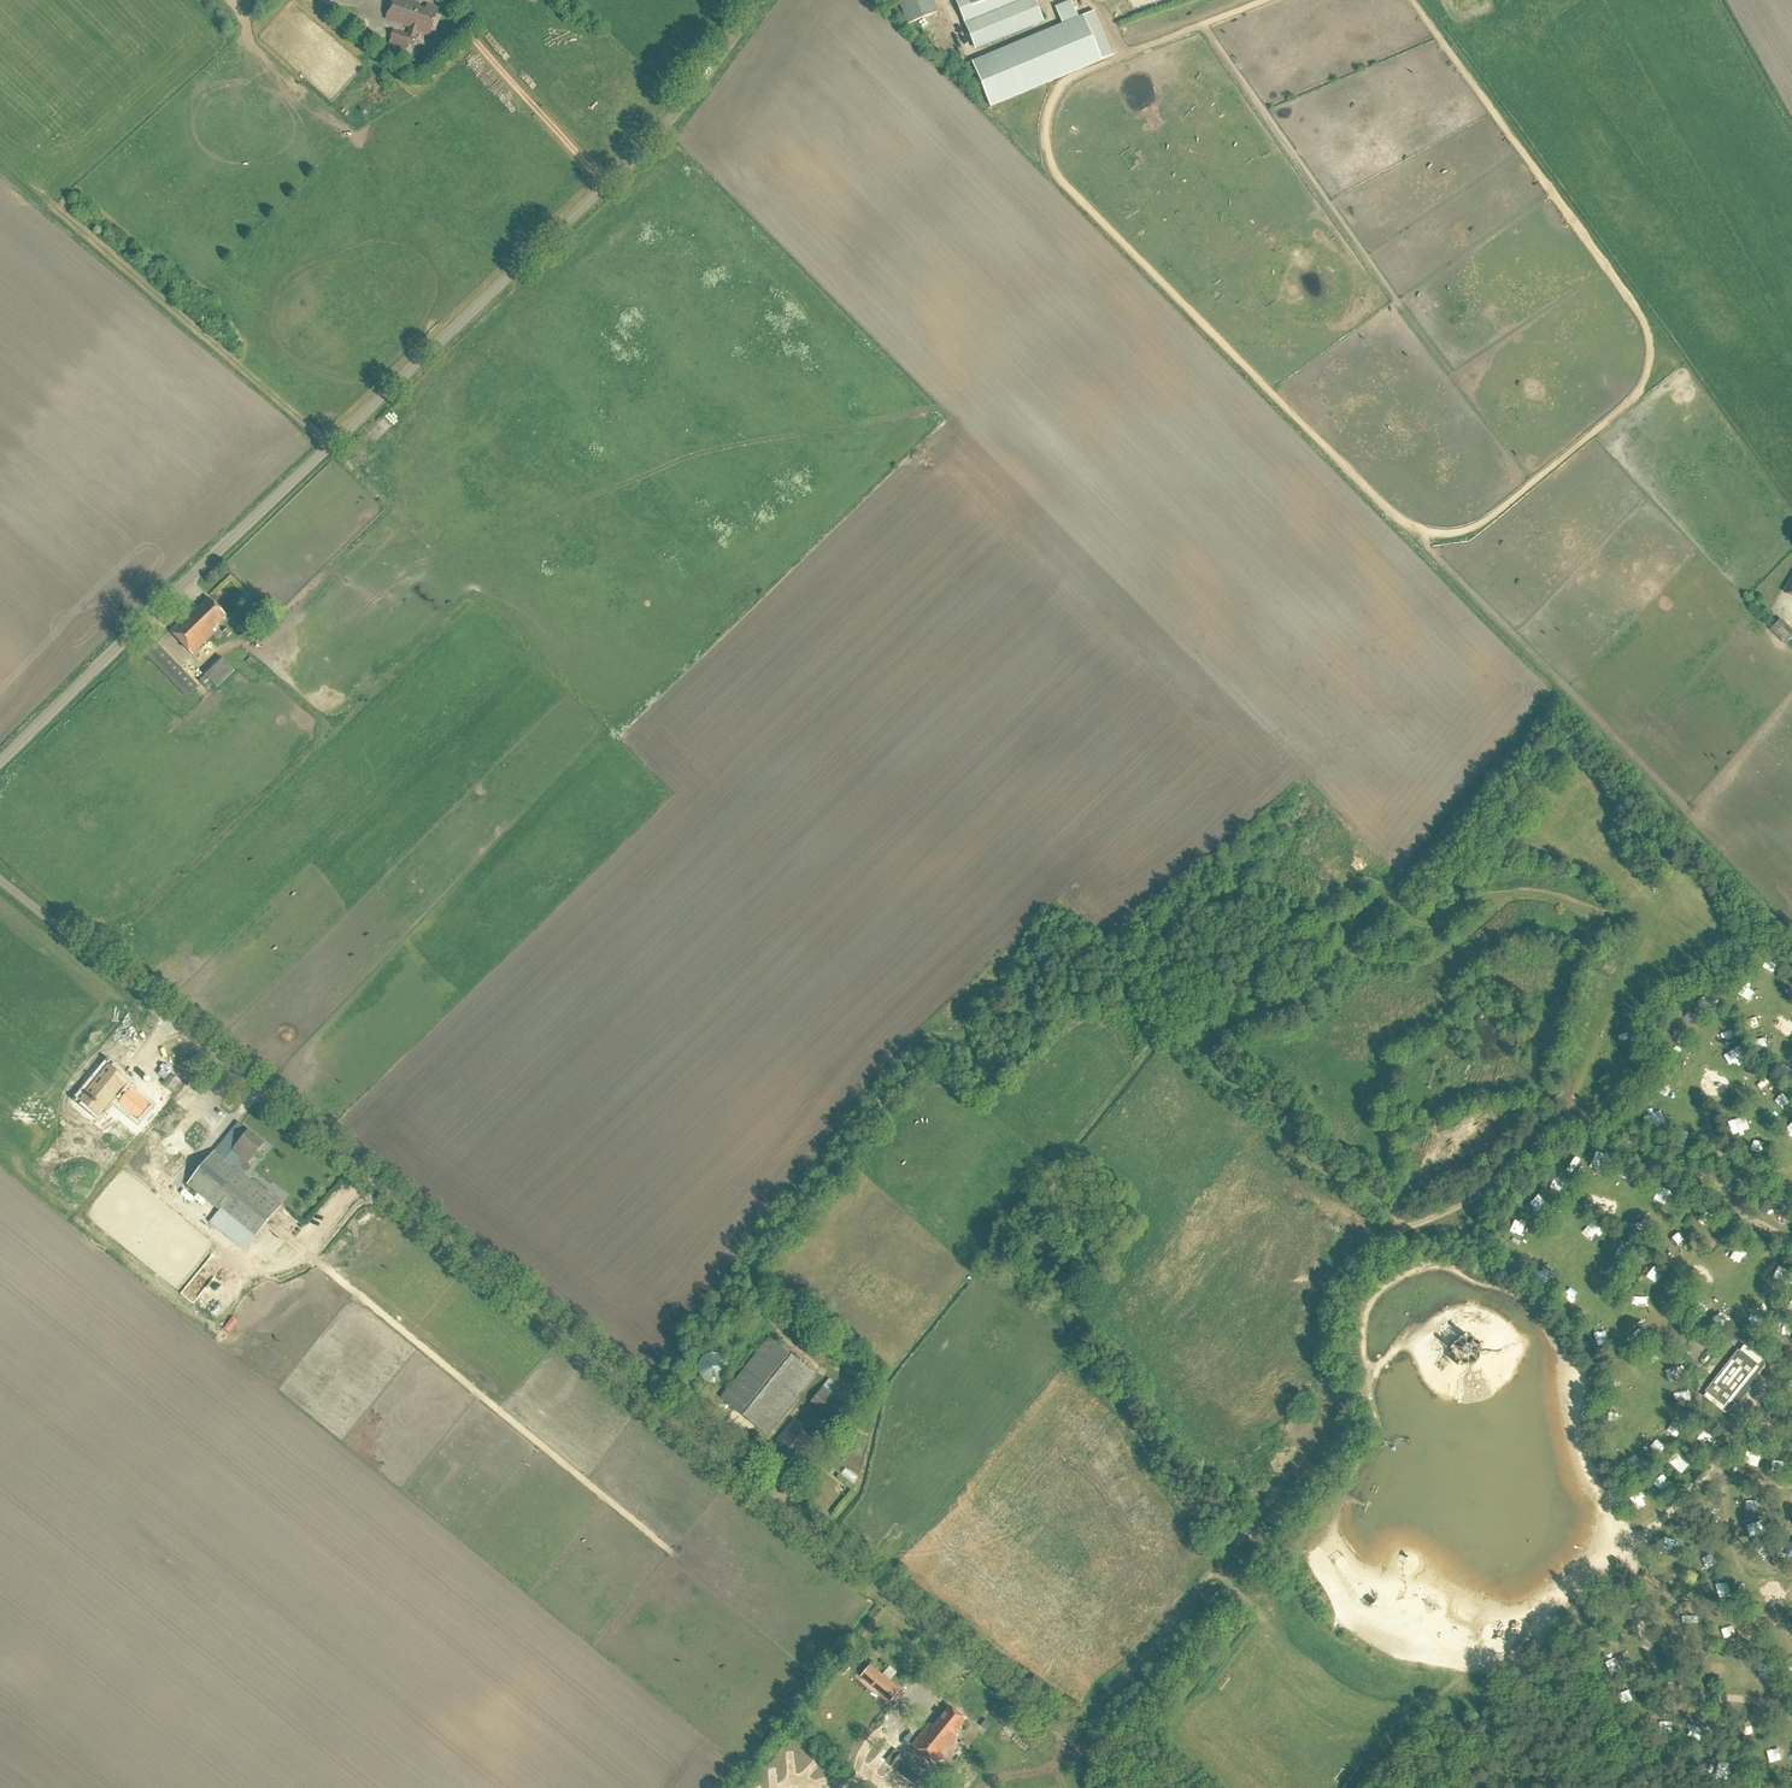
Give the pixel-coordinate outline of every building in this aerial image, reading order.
[(410,27),(408,35),(393,30),(390,39),(414,47),(418,32),(430,36),(438,8),(428,5),(426,9),(419,7),(420,4),(408,0),(393,0),(387,19),(410,27)] [(907,25),(938,12),(933,0),(897,0),(907,25)] [(975,51),(1043,23),(1034,0),(955,0),(975,51)] [(984,58),(972,63),(991,108),(1003,103),(1102,61),(1083,16),(1078,18),(1062,25),(984,58)] [(456,74),(458,84),(468,82),(466,72),(456,74)] [(443,103),(455,101),(454,95),(442,97),(443,103)] [(457,132),(464,123),(458,117),(450,126),(457,132)] [(362,447),(371,456),(384,443),(375,434),(362,447)] [(1782,591),(1791,597),(1791,576),(1782,591)] [(199,609),(196,606),(170,632),(193,655),(213,635),(216,638),(223,631),(217,625),(227,616),(210,598),(199,609)] [(1785,644),(1791,638),(1791,629),(1783,619),(1772,629),(1781,639),(1777,643),(1781,648),(1785,644)] [(228,629),(224,633),(228,638),(232,633),(228,629)] [(152,637),(141,648),(172,682),(187,698),(198,688),(157,643),(152,637)] [(205,677),(205,678),(213,685),(217,689),(234,671),(221,658),(204,676),(205,677)] [(205,678),(200,682),(208,690),(213,685),(205,678)] [(84,1098),(103,1113),(118,1094),(125,1100),(120,1105),(139,1120),(150,1107),(131,1092),(128,1095),(122,1090),(126,1085),(107,1070),(101,1077),(97,1074),(89,1084),(93,1087),(84,1098)] [(213,1151),(187,1184),(219,1211),(254,1240),(282,1206),(235,1168),(241,1159),(246,1163),(252,1157),(253,1157),(263,1145),(247,1132),(237,1145),(231,1151),(222,1144),(222,1143),(221,1143),(214,1152),(213,1151)] [(113,1182),(103,1196),(110,1202),(112,1201),(115,1203),(119,1199),(117,1197),(123,1190),(113,1182)] [(219,1211),(209,1223),(245,1252),(254,1240),(219,1211)] [(269,1269),(272,1263),(262,1258),(259,1264),(269,1269)] [(768,1338),(719,1399),(766,1436),(814,1376),(768,1338)] [(1707,1393),(1704,1397),(1723,1412),(1725,1412),(1726,1412),(1727,1412),(1729,1412),(1730,1411),(1736,1404),(1759,1374),(1762,1370),(1764,1368),(1765,1367),(1765,1365),(1766,1363),(1765,1362),(1764,1360),(1745,1345),(1741,1351),(1738,1349),(1705,1392),(1707,1393)] [(1495,1394),(1499,1391),(1492,1382),(1488,1385),(1495,1394)] [(824,1388),(810,1403),(838,1427),(852,1411),(824,1388)] [(787,1475),(816,1439),(792,1419),(772,1445),(775,1448),(767,1458),(787,1475)] [(871,1665),(861,1677),(891,1702),(901,1690),(871,1665)] [(960,1728),(965,1721),(948,1707),(933,1726),(930,1723),(912,1745),(935,1764),(958,1737),(957,1736),(962,1729),(960,1728)] [(888,1769),(910,1787),(916,1787),(926,1776),(900,1754),(888,1769)]
